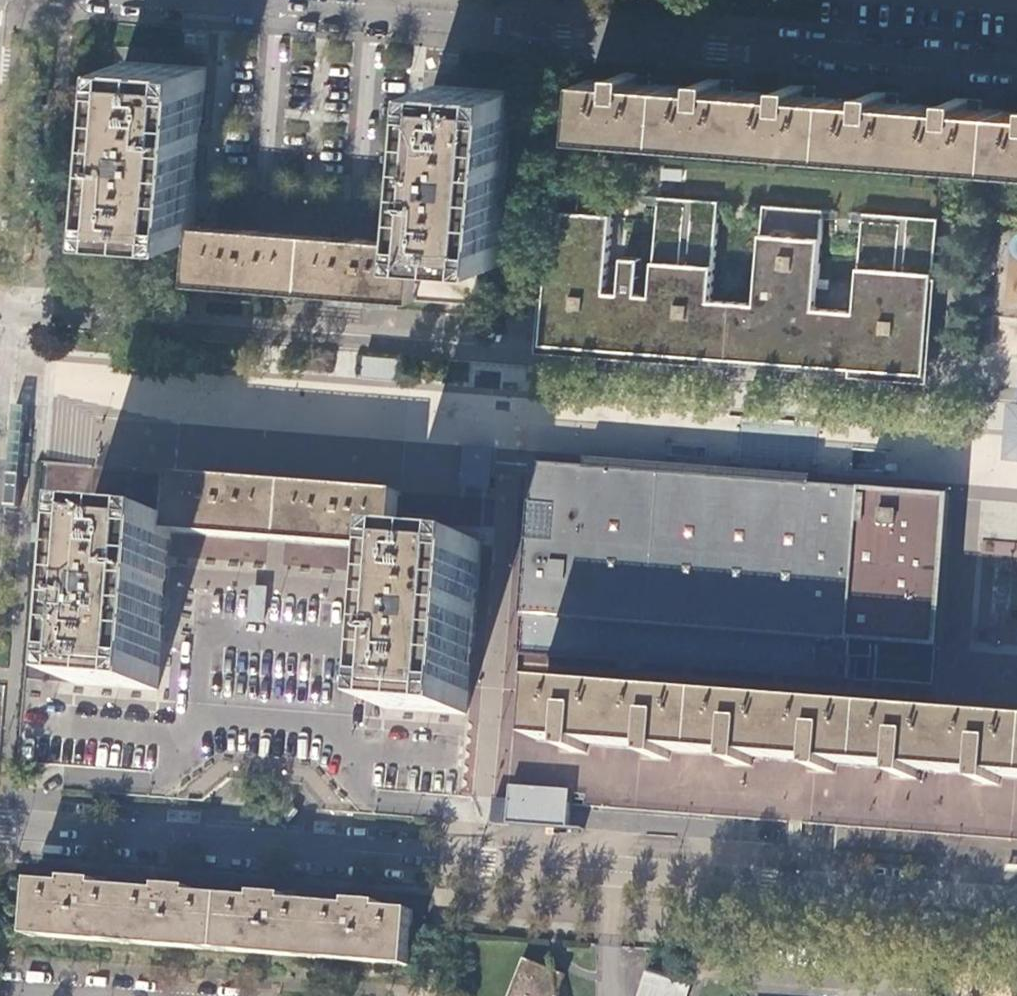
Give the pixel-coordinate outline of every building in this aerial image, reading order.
[(194,226),(207,67),(124,60),(111,235),(193,241),(194,226)] [(589,79),(589,86),(585,130),(585,137),(1016,170),(1016,113),(983,110),(983,101),(958,98),(957,108),(900,104),(901,94),(874,92),(873,101),(816,97),(816,87),(790,85),(789,95),(733,91),(734,81),(706,79),(705,89),(648,84),(649,74),(623,72),(622,82),(589,79)] [(585,130),(589,86),(564,84),(560,128),(585,130)] [(515,92),(432,85),(420,243),(419,258),(481,263),(502,265),(515,92)] [(544,341),(925,370),(927,353),(937,219),(865,215),(858,312),(817,309),(825,211),(765,206),(758,304),(713,301),(720,203),(661,198),(653,297),(639,295),(642,260),(625,259),(622,294),(608,293),(616,196),(556,190),(546,319),(544,341)] [(194,226),(193,241),(190,283),(416,300),(419,258),(420,243),(194,226)] [(419,258),(416,300),(478,305),(481,263),(419,258)] [(409,359),(366,355),(364,377),(407,379),(408,377),(409,359)] [(751,396),(750,410),(755,411),(760,411),(761,397),(751,396)] [(1004,455),(1016,456),(1016,402),(1009,402),(1004,455)] [(33,407),(14,406),(13,423),(12,429),(10,453),(10,461),(6,506),(16,507),(25,507),(30,435),(31,425),(33,407)] [(466,446),(463,486),(493,488),(496,448),(466,446)] [(862,489),(535,463),(530,530),(521,654),(848,679),(849,657),(862,489)] [(171,529),(277,538),(396,548),(397,535),(399,520),(401,493),(283,483),(176,474),(172,516),(171,529)] [(914,493),(862,489),(849,657),(873,658),(871,681),(938,686),(953,495),(914,493)] [(1001,775),(1000,786),(985,785),(986,773),(919,769),(919,780),(904,779),(905,767),(835,762),(834,773),(820,772),(821,761),(754,756),(753,767),(737,765),(738,755),(669,750),(669,760),(654,759),(655,749),(586,744),(585,753),(571,752),(572,743),(538,740),(542,684),(494,679),(470,677),(467,714),(385,708),(396,548),(277,538),(171,529),(158,690),(76,683),(90,510),(39,502),(25,702),(19,762),(153,773),(151,796),(165,797),(222,751),(317,760),(362,813),(378,814),(380,790),(458,795),(485,796),(510,799),(511,786),(572,791),(570,805),(978,837),(1016,840),(1016,776),(1001,775)] [(172,516),(90,510),(76,683),(158,690),(171,529),(172,516)] [(479,541),(397,535),(396,548),(385,708),(467,714),(470,677),(479,541)] [(542,684),(538,740),(572,743),(571,752),(585,753),(586,744),(655,749),(654,759),(669,760),(669,750),(738,755),(737,765),(753,767),(754,756),(821,761),(820,772),(834,773),(835,762),(905,767),(904,779),(919,780),(919,769),(986,773),(985,785),(1000,786),(1001,775),(1016,776),(1016,719),(935,713),(542,684)] [(510,799),(508,823),(568,828),(570,805),(572,791),(511,786),(510,799)] [(410,966),(414,913),(383,910),(383,904),(351,902),(351,908),(288,903),(288,897),(257,894),(257,900),(193,895),(194,889),(162,887),(162,892),(99,887),(100,882),(68,879),(68,885),(36,882),(32,936),(410,966)] [(508,995),(556,995),(565,975),(522,959),(508,995)] [(688,980),(641,973),(637,995),(685,995),(688,980)]
